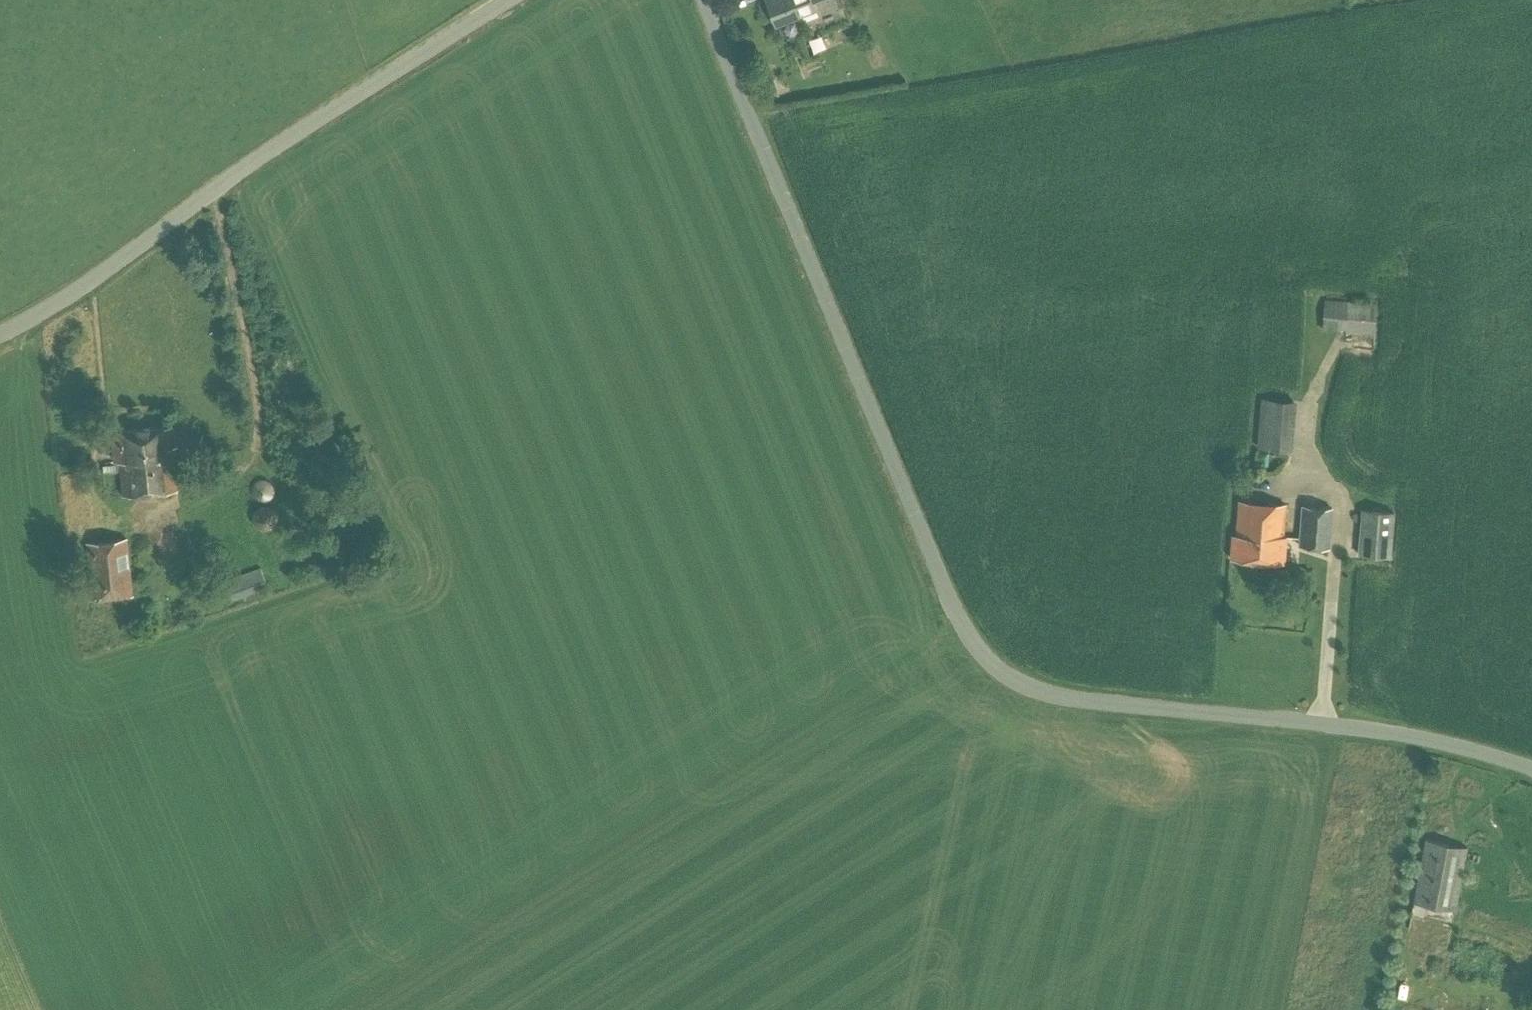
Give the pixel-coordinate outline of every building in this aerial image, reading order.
[(818,9),(815,0),(767,0),(776,25),(818,9)] [(1374,333),(1377,303),(1324,299),(1325,291),(1304,289),(1301,328),(1340,331),(1341,328),(1346,329),(1345,331),(1374,333)] [(177,490),(173,448),(177,447),(175,425),(113,431),(115,461),(119,460),(120,464),(103,465),(103,472),(120,471),(123,495),(177,490)] [(1284,536),(1286,505),(1239,501),(1236,535),(1233,534),(1231,558),(1285,562),(1287,536),(1284,536)] [(1329,548),(1333,507),(1301,505),(1298,545),(1329,548)] [(1391,557),(1394,511),(1361,509),(1358,554),(1391,557)] [(92,600),(133,595),(127,537),(86,541),(92,600)] [(232,600),(268,587),(261,568),(225,581),(232,600)] [(1488,823),(1471,910),(1456,907),(1467,848),(1425,840),(1406,946),(1529,969),(1531,954),(1531,832),(1488,823)]
